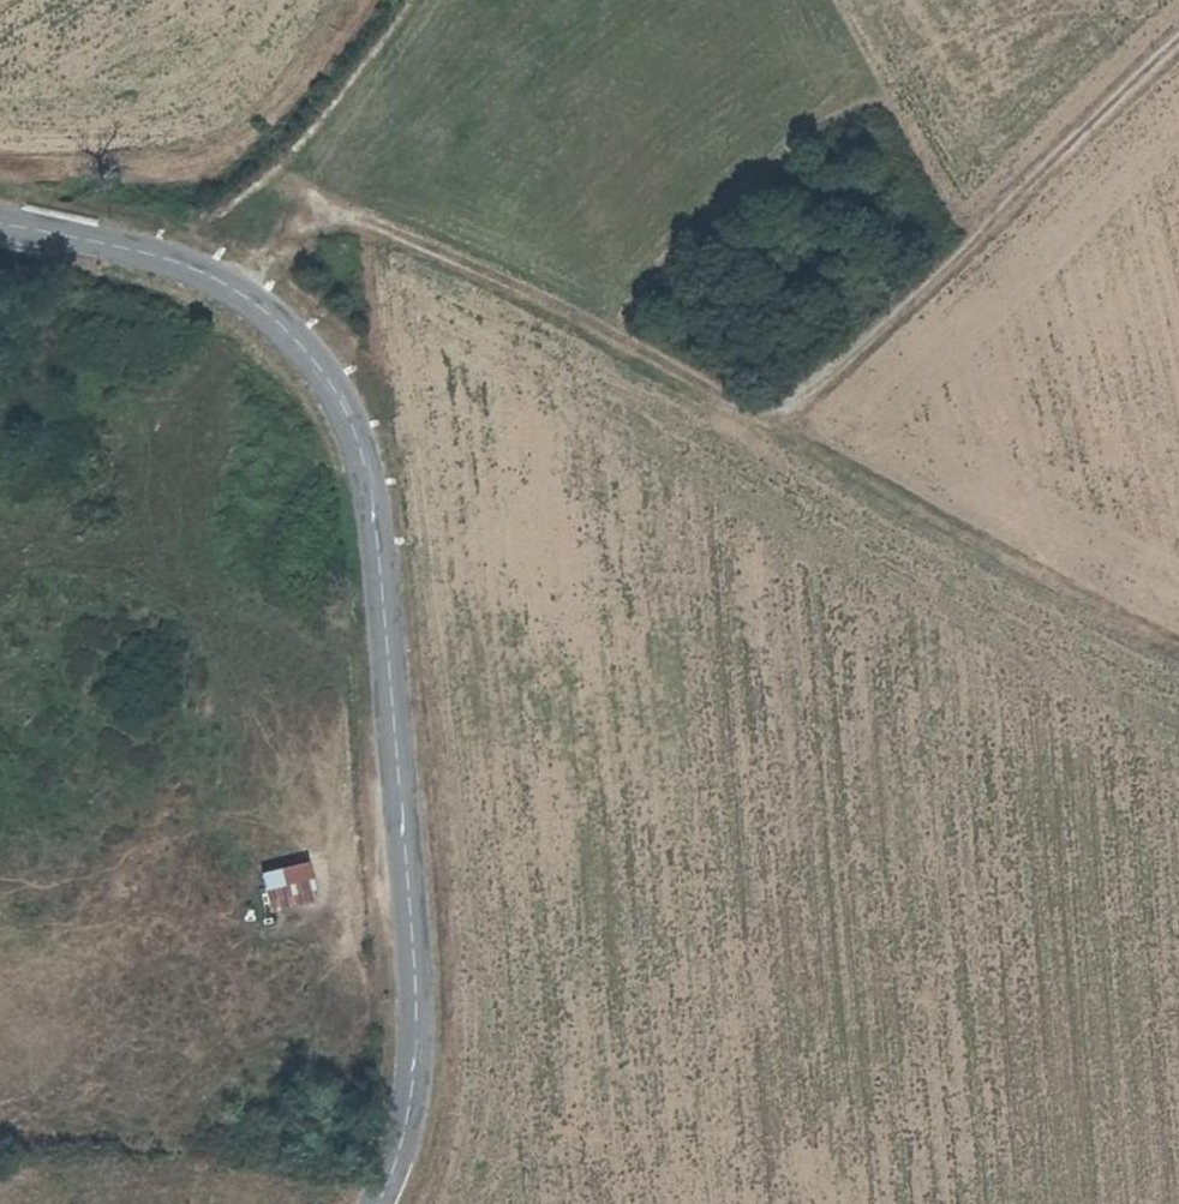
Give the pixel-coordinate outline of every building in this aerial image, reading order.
[(266,912),(315,902),(307,863),(258,873),(266,912)]
